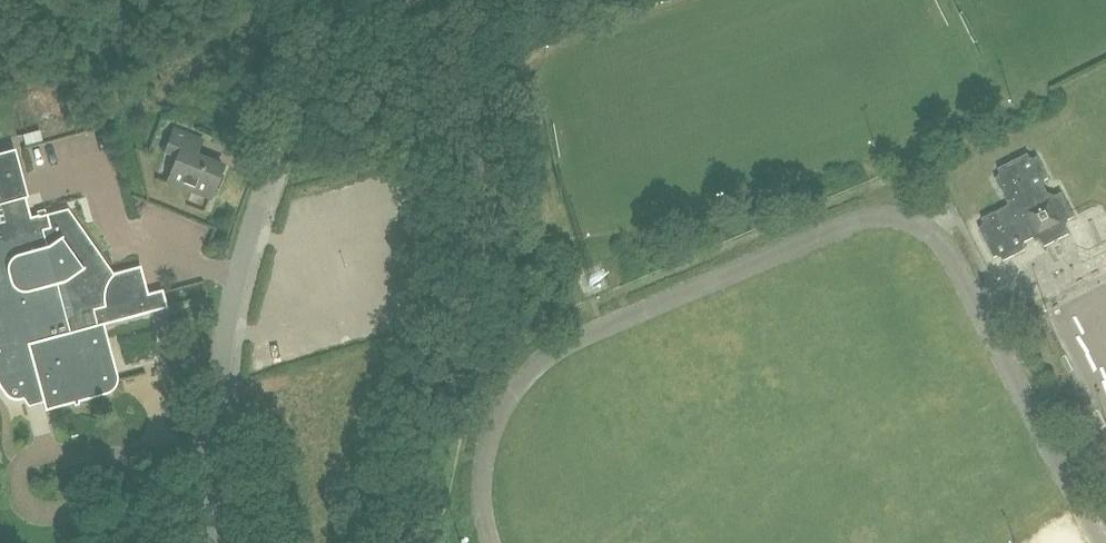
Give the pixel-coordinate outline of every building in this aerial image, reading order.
[(210,197),(222,167),(195,156),(201,141),(167,127),(163,139),(169,142),(166,151),(179,157),(169,181),(210,197)] [(4,393),(7,396),(8,396),(12,398),(20,400),(41,395),(45,410),(109,393),(112,392),(117,385),(118,379),(118,375),(104,323),(146,312),(142,297),(149,296),(141,266),(113,274),(67,209),(45,215),(41,216),(40,215),(20,220),(14,201),(26,197),(14,152),(0,156),(0,386),(4,393)] [(1032,160),(1028,158),(1026,155),(997,170),(998,173),(996,178),(994,179),(1007,206),(981,220),(983,223),(981,229),(978,230),(993,259),(996,257),(1001,259),(1003,262),(1024,251),(1023,248),(1025,242),(1032,239),(1040,242),(1043,248),(1068,235),(1064,229),(1067,221),(1073,218),(1061,193),(1055,196),(1047,194),(1043,186),(1045,181),(1047,180),(1036,158),(1032,160)] [(126,319),(127,330),(156,326),(155,315),(126,319)] [(678,455),(694,449),(690,437),(673,442),(678,455)] [(544,532),(529,526),(521,542),(539,542),(544,532)] [(577,536),(568,526),(550,542),(568,542),(577,536)] [(670,532),(654,542),(678,542),(670,532)]
